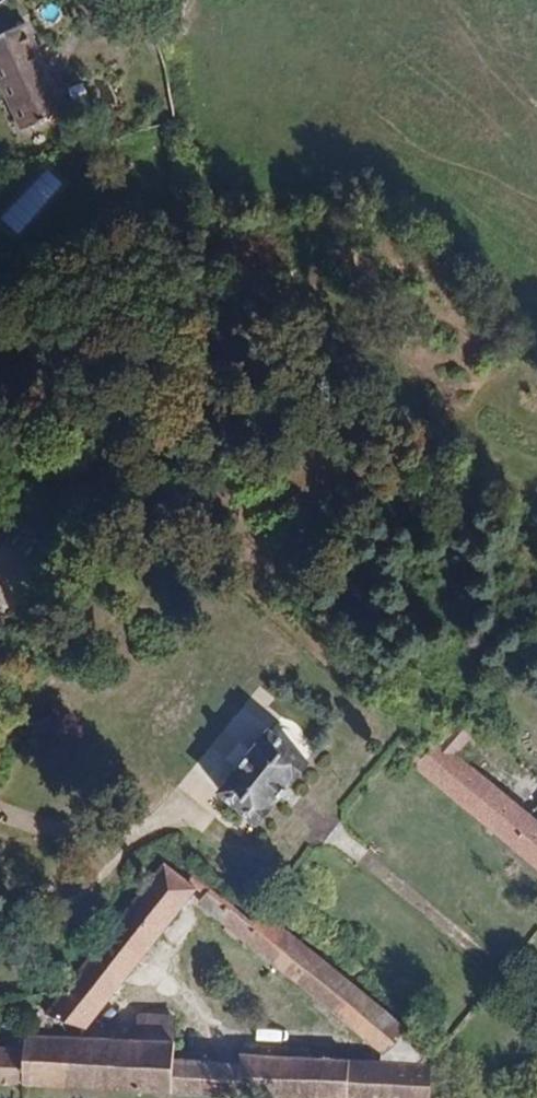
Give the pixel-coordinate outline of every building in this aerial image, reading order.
[(0,43),(0,85),(17,114),(58,93),(21,30),(0,43)] [(26,176),(0,181),(0,213),(32,207),(26,176)] [(482,731),(456,710),(427,744),(421,740),(406,753),(536,862),(536,820),(462,755),(482,731)] [(325,769),(286,738),(234,800),(271,832),(325,769)] [(199,891),(192,885),(166,863),(2,1016),(67,1012),(85,996),(195,895),(199,891)] [(203,900),(215,888),(199,876),(192,885),(199,891),(195,895),(203,900)] [(416,1097),(429,1097),(429,1055),(421,1052),(427,1041),(270,910),(257,923),(215,888),(203,900),(223,918),(220,923),(224,928),(229,922),(232,924),(227,930),(236,937),(240,932),(246,936),(241,943),(247,948),(252,941),(255,943),(250,950),(257,955),(262,949),(363,1033),(358,1049),(239,1046),(239,1057),(238,1089),(416,1097)] [(207,942),(194,932),(181,946),(192,957),(207,942)] [(67,1012),(68,1028),(128,1030),(129,999),(85,996),(67,1012)] [(201,1088),(201,1056),(160,1054),(160,1032),(128,1030),(68,1028),(8,1027),(5,1047),(0,1047),(0,1081),(201,1088)] [(220,1089),(238,1089),(239,1057),(201,1056),(201,1088),(220,1089)]
